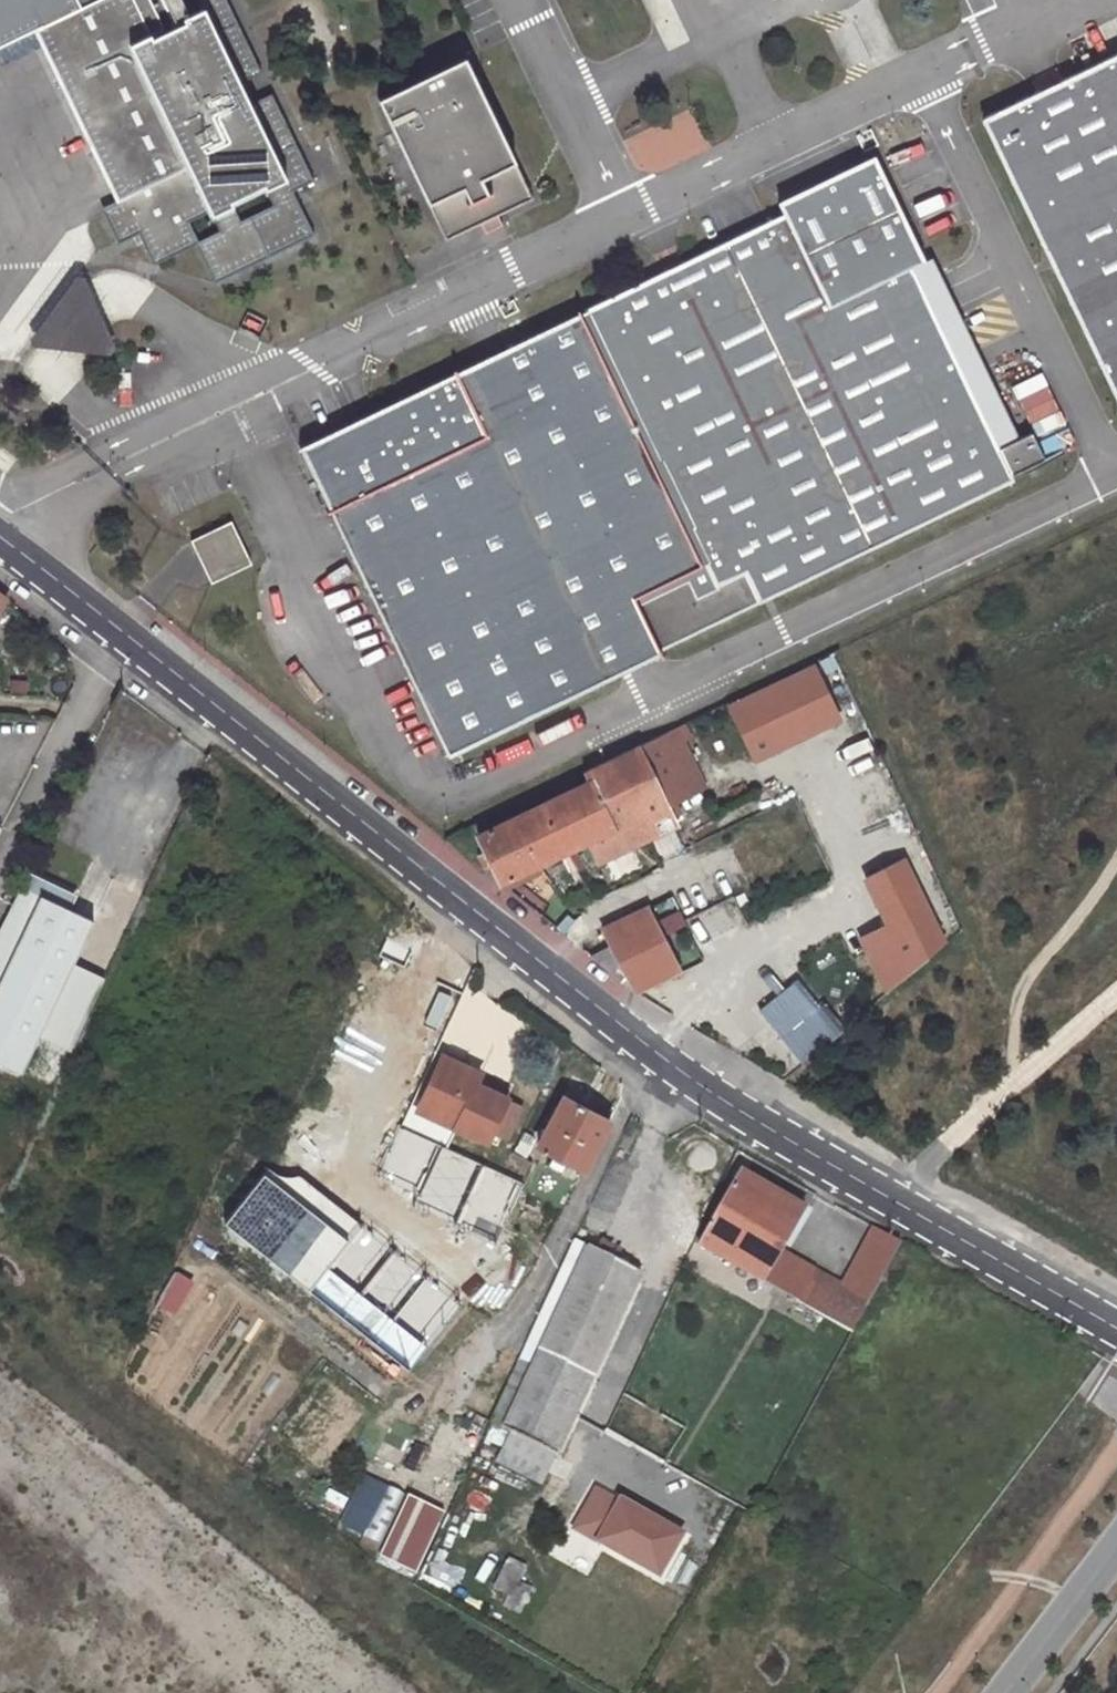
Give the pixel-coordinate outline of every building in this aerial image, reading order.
[(215,283),(315,235),(294,192),(314,182),(272,96),(256,104),(245,81),(262,73),(227,0),(197,0),(201,7),(175,20),(165,0),(0,0),(0,45),(35,28),(119,201),(102,209),(119,244),(140,234),(155,266),(196,246),(215,283)] [(1116,388),(1116,54),(985,118),(1116,388)] [(474,56),(381,99),(442,239),(536,196),(474,56)] [(876,153),(781,200),(783,204),(878,158),(876,153)] [(585,308),(719,583),(699,593),(691,576),(638,602),(647,620),(747,571),(1001,447),(913,264),(926,258),(878,158),(783,204),(786,211),(585,308)] [(37,342),(109,345),(81,284),(37,342)] [(449,752),(661,648),(647,620),(638,602),(691,576),(699,593),(719,583),(585,308),(303,447),(449,752)] [(762,599),(1015,477),(1016,476),(1001,447),(747,571),(647,620),(661,648),(762,599)] [(191,541),(212,585),(252,566),(231,521),(191,541)] [(812,667),(733,706),(756,753),(836,714),(812,667)] [(689,767),(670,728),(651,737),(671,776),(689,767)] [(587,780),(610,828),(587,840),(597,861),(690,814),(671,776),(651,737),(582,770),(587,780)] [(501,882),(587,840),(610,828),(587,780),(477,834),(485,851),(479,854),(479,855),(483,865),(487,865),(491,864),(499,880),(501,882)] [(892,926),(868,940),(893,992),(949,944),(907,860),(868,879),(892,926)] [(0,927),(0,987),(41,900),(18,890),(11,903),(0,927)] [(22,1075),(39,1038),(70,1052),(93,1004),(63,989),(95,924),(41,900),(0,987),(0,1064),(22,1075)] [(613,948),(635,992),(680,969),(648,906),(603,929),(613,948)] [(613,948),(594,957),(635,992),(613,948)] [(802,983),(768,1011),(808,1059),(842,1031),(802,983)] [(492,1132),(508,1099),(475,1083),(480,1074),(441,1056),(421,1098),(460,1117),(455,1126),(487,1141),(492,1132)] [(584,1169),(610,1118),(607,1116),(610,1111),(596,1103),(591,1110),(563,1095),(537,1143),(557,1154),(568,1160),(584,1169)] [(460,1117),(421,1098),(416,1107),(455,1126),(460,1117)] [(523,1106),(508,1099),(492,1132),(507,1139),(523,1106)] [(378,1177),(419,1195),(441,1146),(401,1127),(378,1177)] [(413,1207),(454,1226),(482,1164),(445,1148),(441,1146),(419,1195),(413,1207)] [(552,1161),(564,1167),(568,1160),(557,1154),(552,1161)] [(482,1164),(454,1226),(495,1244),(523,1183),(482,1164)] [(268,1169),(264,1174),(347,1241),(360,1224),(298,1176),(287,1177),(278,1176),(268,1169)] [(765,1281),(804,1209),(739,1170),(699,1242),(765,1281)] [(347,1241),(264,1174),(225,1223),(308,1289),(347,1241)] [(347,1241),(308,1289),(408,1368),(459,1303),(360,1224),(347,1241)] [(555,1452),(640,1271),(573,1239),(524,1344),(538,1350),(529,1365),(517,1359),(488,1421),(509,1431),(554,1451),(555,1452)] [(501,1314),(514,1275),(468,1260),(456,1300),(501,1314)] [(192,1280),(176,1271),(159,1304),(175,1312),(192,1280)] [(807,1278),(795,1299),(826,1318),(839,1297),(807,1278)] [(496,1459),(540,1480),(554,1451),(509,1431),(496,1459)] [(340,1523),(364,1535),(388,1486),(364,1475),(340,1523)] [(388,1486),(364,1535),(379,1543),(403,1494),(388,1486)] [(572,1528),(595,1542),(620,1501),(597,1487),(572,1528)] [(441,1514),(410,1499),(384,1555),(416,1569),(441,1514)] [(683,1537),(620,1501),(595,1542),(660,1578),(683,1537)] [(508,1560),(494,1585),(510,1593),(516,1582),(524,1568),(508,1560)] [(516,1582),(510,1593),(504,1604),(517,1612),(522,1603),(531,1608),(538,1594),(516,1582)]
